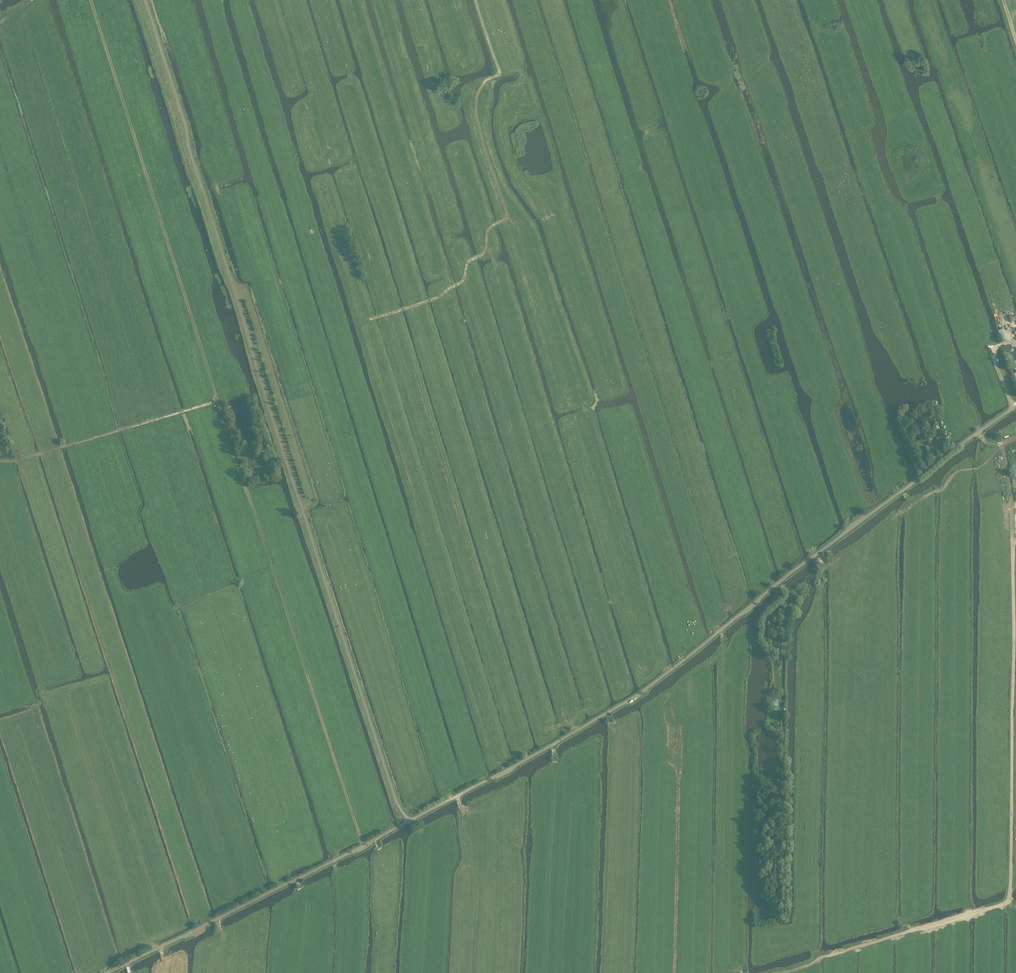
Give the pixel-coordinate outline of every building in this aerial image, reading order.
[(1012,369),(1015,368),(1015,366),(1013,357),(1008,359),(1012,369)]
